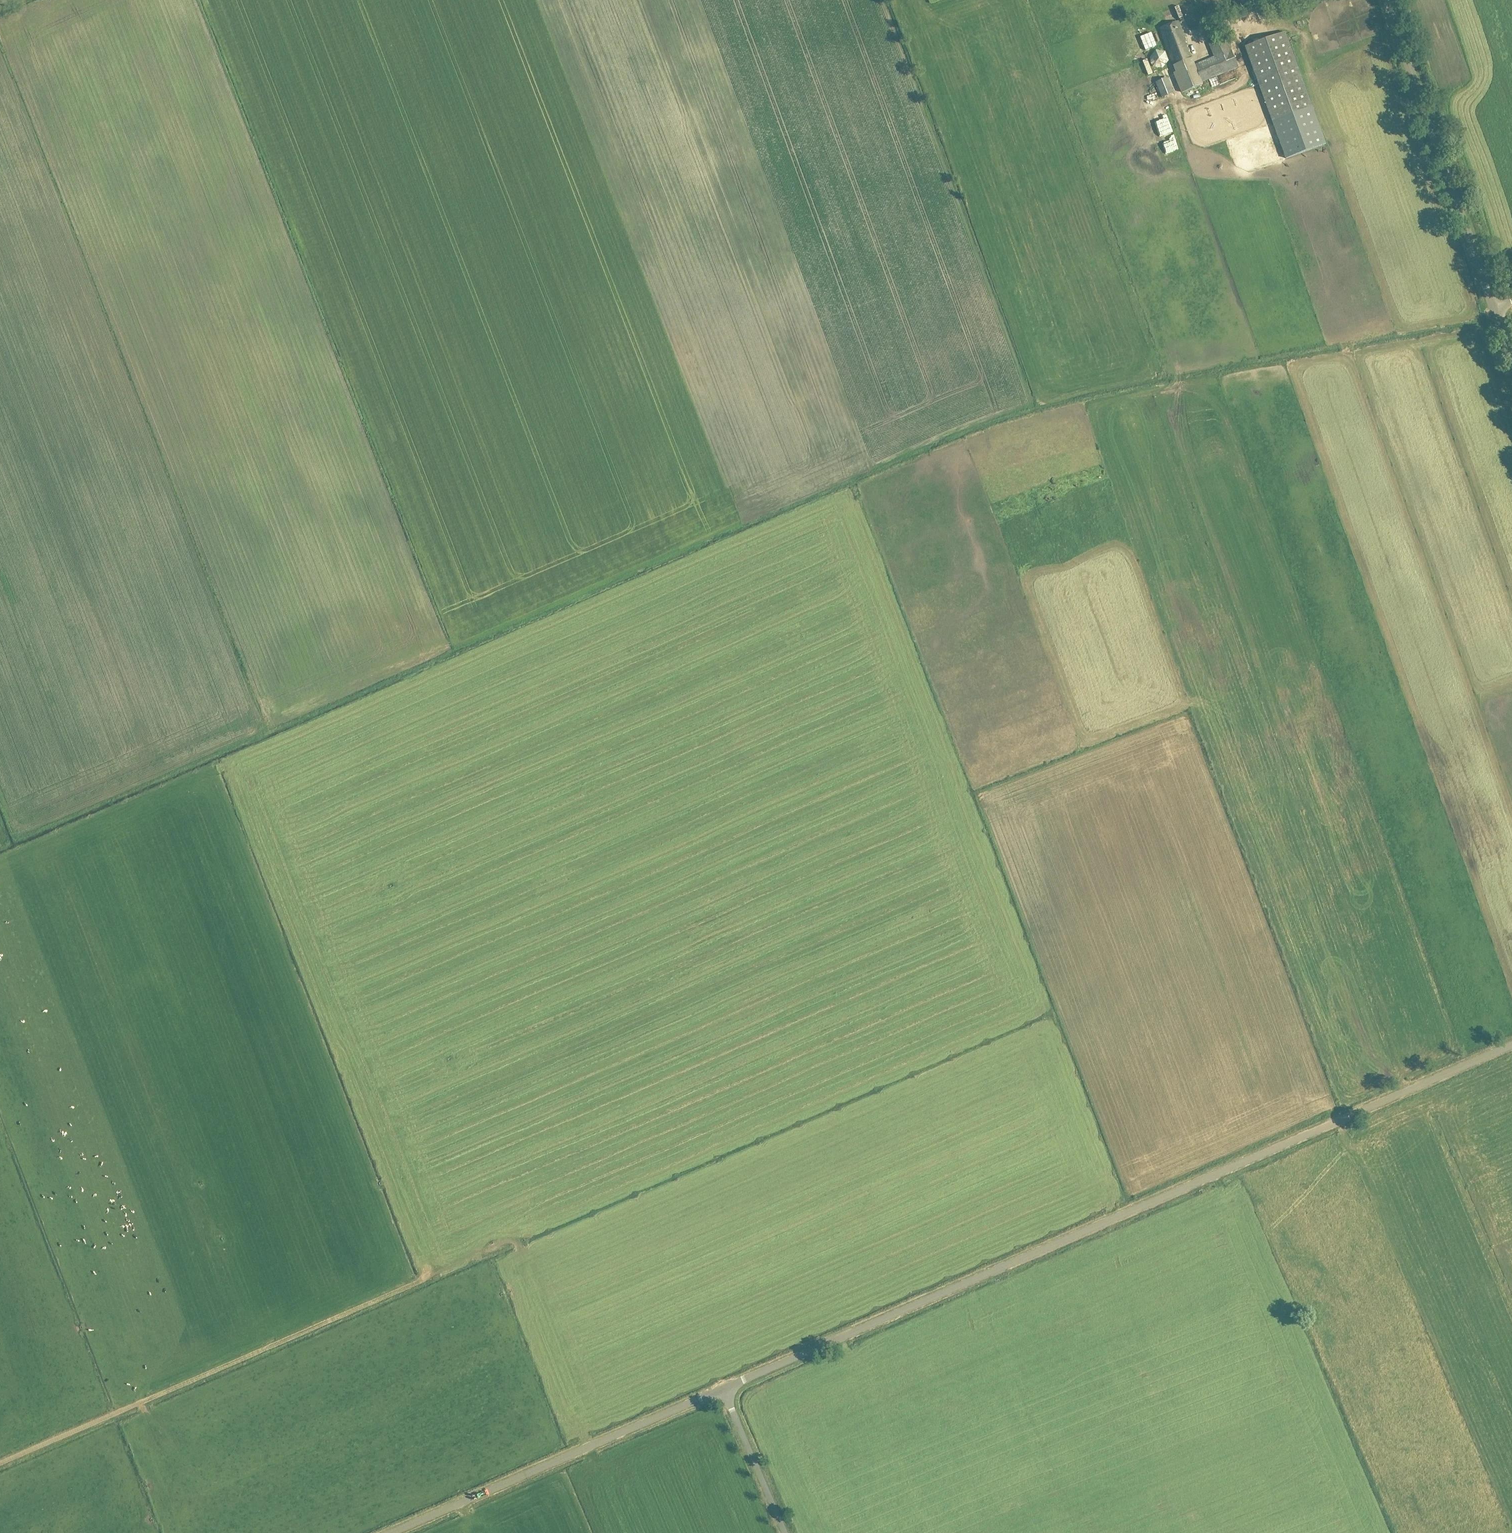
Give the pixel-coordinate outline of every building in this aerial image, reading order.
[(1191,57),(1177,22),(1158,29),(1176,73),(1173,74),(1181,93),(1202,85),(1201,81),(1237,67),(1222,31),(1206,37),(1214,57),(1194,65),(1191,57)] [(1248,30),(1236,33),(1238,39),(1249,36),(1248,30)] [(1157,45),(1151,32),(1140,37),(1145,50),(1157,45)] [(1284,33),(1245,46),(1283,158),(1323,144),(1284,33)] [(1151,67),(1161,68),(1168,61),(1164,52),(1155,50),(1148,58),(1151,67)] [(1152,73),(1146,60),(1142,62),(1148,75),(1152,73)] [(1162,98),(1173,93),(1167,77),(1155,82),(1162,98)]
